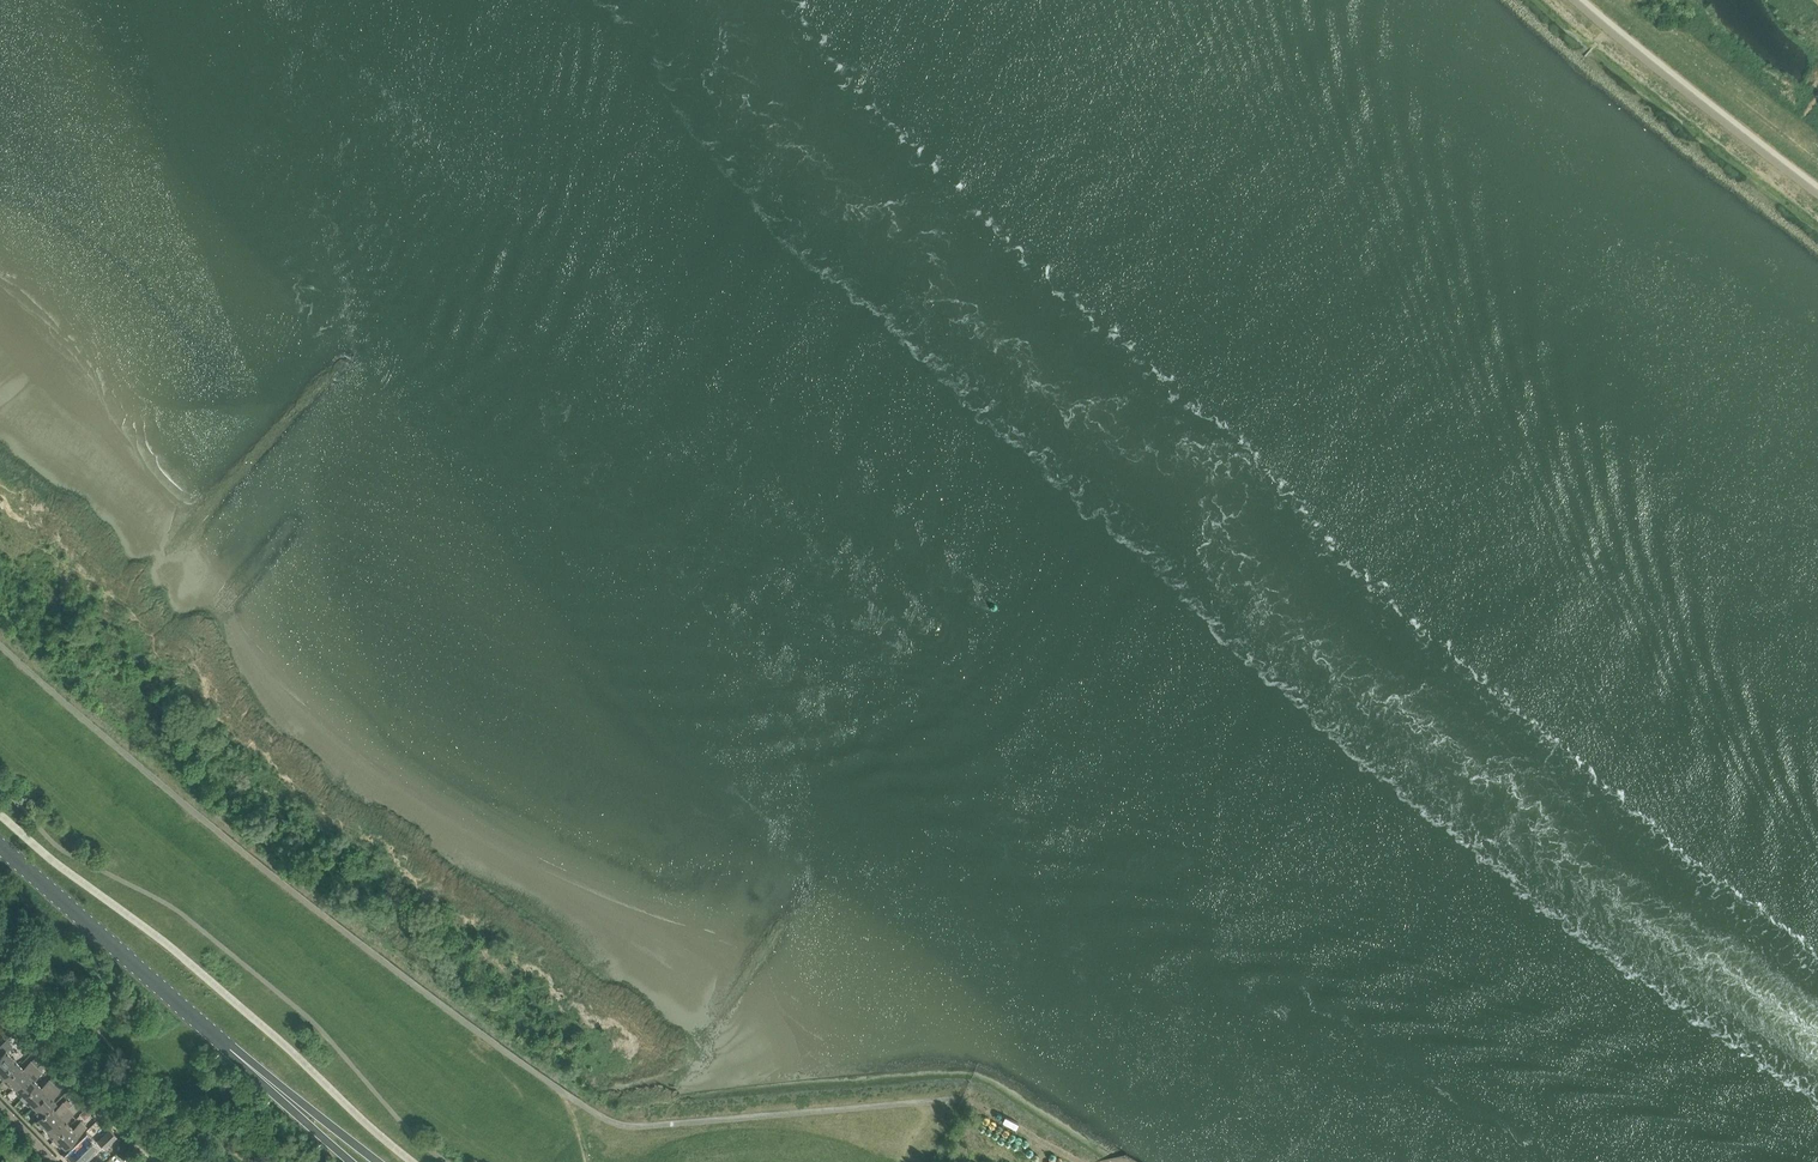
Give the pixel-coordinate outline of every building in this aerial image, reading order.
[(7,1051),(12,1046),(5,1040),(0,1045),(0,1075),(4,1079),(19,1064),(7,1051)] [(36,1056),(31,1062),(36,1067),(41,1061),(36,1056)] [(36,1067),(31,1062),(24,1069),(19,1064),(4,1079),(13,1089),(36,1067)] [(22,1098),(37,1083),(34,1079),(41,1072),(36,1067),(13,1089),(22,1098)] [(31,1107),(53,1085),(58,1080),(53,1075),(49,1080),(42,1087),(37,1083),(22,1098),(31,1107)] [(40,1117),(51,1107),(56,1102),(51,1097),(59,1090),(53,1085),(31,1107),(40,1117)] [(45,1130),(68,1108),(63,1103),(55,1111),(51,1107),(40,1117),(36,1121),(45,1130)] [(54,1139),(69,1124),(65,1121),(73,1113),(68,1108),(45,1130),(54,1139)] [(63,1149),(86,1127),(80,1121),(73,1128),(69,1124),(54,1139),(63,1149)] [(104,1149),(116,1137),(110,1130),(97,1142),(104,1149)] [(97,1146),(85,1133),(81,1137),(83,1140),(67,1155),(74,1161),(81,1161),(97,1146)]
